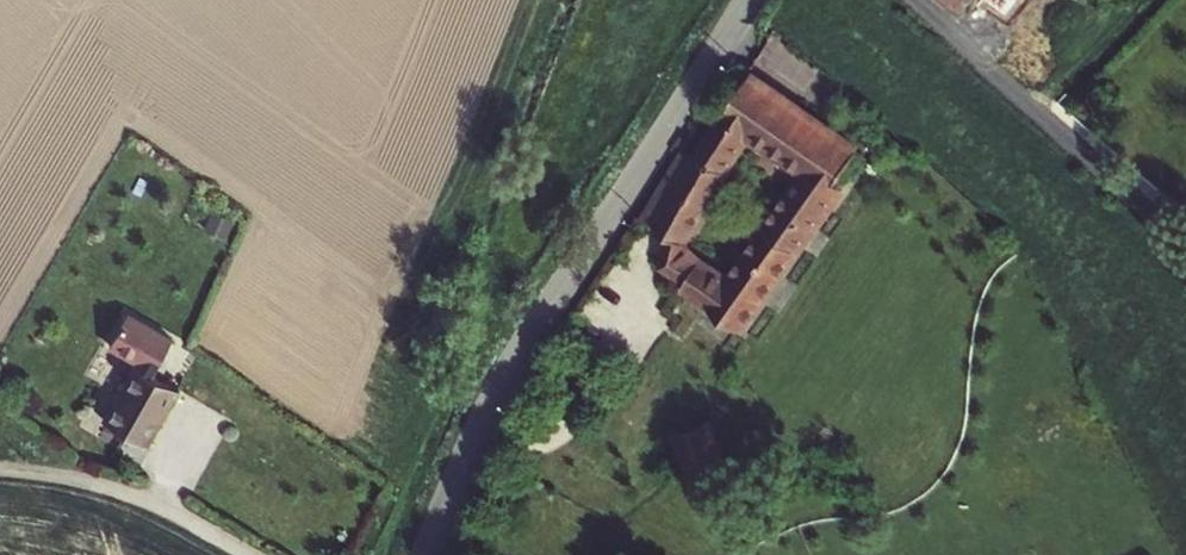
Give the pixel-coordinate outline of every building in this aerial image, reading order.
[(740,328),(856,152),(752,78),(694,161),(681,153),(646,218),(671,231),(686,239),(749,134),(808,175),(737,279),(697,256),(684,274),(678,283),(740,328)] [(684,274),(697,256),(686,239),(671,231),(667,262),(684,274)] [(110,397),(152,421),(182,367),(140,344),(110,397)] [(730,417),(694,430),(713,486),(749,474),(740,447),(745,447),(745,444),(739,444),(730,417)]
